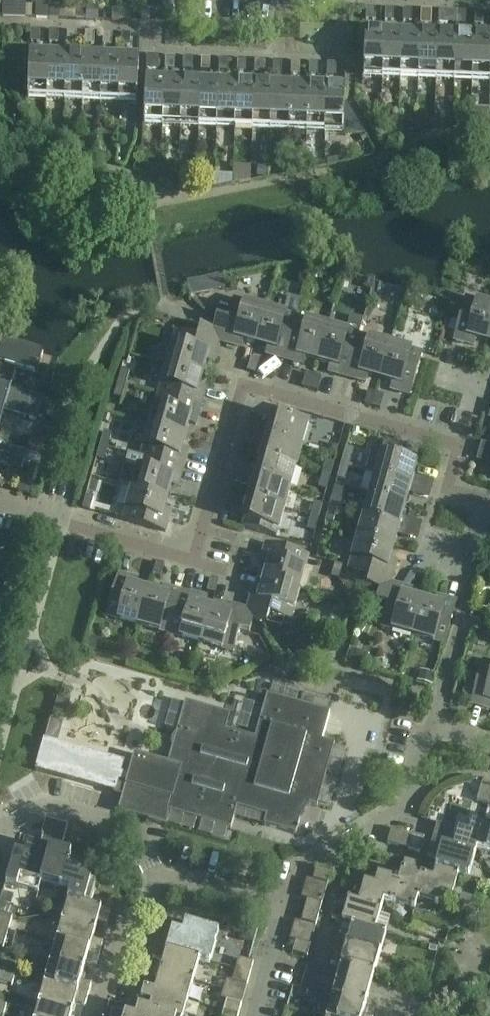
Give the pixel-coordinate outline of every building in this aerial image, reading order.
[(2,16),(14,17),(14,0),(2,0),(2,16)] [(32,18),(32,6),(26,6),(26,0),(14,0),(14,17),(32,18)] [(32,18),(36,18),(50,19),(50,7),(32,6),(32,18)] [(50,19),(68,19),(68,8),(50,7),(50,19)] [(68,19),(85,20),(86,8),(68,8),(68,19)] [(85,20),(104,21),(105,9),(86,8),(85,20)] [(375,8),(366,8),(365,20),(374,21),(375,8)] [(393,9),(384,9),(383,21),(393,21),(393,9)] [(411,10),(402,9),(401,22),(410,22),(411,10)] [(112,21),(122,22),(122,10),(112,10),(112,21)] [(122,22),(131,22),(131,10),(122,10),(122,22)] [(429,11),(420,10),(419,22),(429,23),(429,11)] [(155,23),(165,24),(166,11),(156,11),(155,23)] [(447,11),(438,11),(438,23),(447,24),(447,11)] [(465,12),(456,11),(456,24),(465,24),(465,12)] [(483,13),(474,12),(474,25),(483,25),(483,13)] [(40,30),(31,30),(30,42),(39,42),(40,30)] [(58,31),(49,30),(49,43),(58,43),(58,31)] [(67,43),(84,44),(85,32),(67,31),(67,43)] [(94,44),(94,33),(85,32),(84,44),(94,44)] [(381,78),(383,33),(365,32),(363,78),(381,78)] [(112,33),(103,33),(103,45),(112,45),(112,33)] [(401,34),(383,33),(381,78),(399,79),(401,34)] [(130,34),(121,34),(121,45),(129,46),(130,34)] [(419,35),(401,34),(399,79),(417,80),(419,35)] [(437,35),(419,35),(417,80),(435,80),(437,35)] [(455,36),(437,35),(435,80),(453,81),(455,36)] [(473,37),(455,36),(453,81),(471,82),(473,37)] [(473,37),(471,82),(489,83),(489,58),(489,37),(473,37)] [(46,100),(48,54),(29,54),(27,99),(46,100)] [(66,55),(48,54),(46,100),(64,101),(66,55)] [(84,56),(66,55),(64,101),(82,101),(84,56)] [(82,101),(100,102),(102,57),(84,56),(82,101)] [(155,68),(155,56),(147,56),(146,68),(155,68)] [(120,58),(102,57),(100,102),(118,103),(120,58)] [(174,57),(165,57),(165,69),(173,69),(174,57)] [(136,104),(138,58),(120,58),(118,103),(136,104)] [(192,58),(183,58),(182,69),(192,70),(192,58)] [(210,59),(201,58),(201,70),(209,71),(210,59)] [(228,59),(219,59),(219,71),(227,71),(228,59)] [(246,60),(237,60),(237,72),(245,72),(246,60)] [(264,61),(255,61),(254,72),(263,73),(264,61)] [(282,62),(273,61),(272,73),(281,74),(282,62)] [(300,62),(291,62),(290,74),(299,74),(300,62)] [(318,63),(309,63),(308,75),(317,75),(318,63)] [(336,64),(326,64),(326,76),(335,76),(336,64)] [(146,80),(144,125),(162,126),(164,81),(146,80)] [(162,126),(180,127),(182,82),(164,81),(162,126)] [(180,127),(198,128),(200,82),(182,82),(180,127)] [(198,128),(216,128),(218,83),(200,82),(198,128)] [(216,128),(234,129),(236,84),(218,83),(216,128)] [(234,129),(252,130),(254,85),(236,84),(234,129)] [(252,130),(270,131),(272,86),(254,85),(252,130)] [(270,131),(288,131),(290,86),(272,86),(270,131)] [(288,131),(306,132),(308,87),(290,86),(288,131)] [(306,132),(324,133),(325,88),(308,87),(306,132)] [(344,89),(325,88),(324,133),(342,134),(344,89)] [(258,166),(257,177),(268,177),(268,166),(258,166)] [(454,341),(473,346),(475,340),(487,343),(489,331),(489,305),(466,298),(454,341)] [(219,342),(223,343),(241,348),(243,342),(255,345),(265,308),(233,299),(227,320),(217,317),(214,328),(213,331),(219,342)] [(297,317),(265,308),(255,345),(267,348),(265,355),(284,361),(297,317)] [(154,320),(167,323),(169,318),(155,314),(154,320)] [(327,326),(297,317),(284,361),(303,366),(305,359),(317,362),(327,326)] [(359,335),(327,326),(317,362),(329,366),(327,372),(347,378),(359,335)] [(210,330),(200,327),(197,338),(175,332),(166,364),(203,374),(206,362),(213,364),(219,342),(213,331),(210,330)] [(390,344),(359,335),(347,378),(366,383),(368,377),(380,380),(390,344)] [(0,342),(0,387),(10,390),(11,389),(16,369),(37,375),(43,354),(0,342)] [(410,395),(420,357),(422,353),(390,344),(380,380),(392,383),(390,390),(410,395)] [(472,368),(479,370),(483,356),(476,354),(472,368)] [(247,371),(255,373),(259,360),(251,357),(247,371)] [(166,364),(157,395),(201,407),(207,388),(199,386),(203,374),(166,364)] [(129,372),(122,370),(118,384),(125,386),(129,372)] [(310,389),(313,375),(306,373),(302,386),(310,389)] [(313,375),(310,389),(318,391),(321,377),(313,375)] [(114,397),(122,399),(125,386),(118,384),(114,397)] [(4,411),(35,420),(39,406),(41,400),(30,397),(31,395),(11,389),(10,390),(0,387),(0,427),(4,411)] [(372,407),(376,393),(368,390),(364,404),(372,407)] [(376,393),(372,407),(380,409),(384,395),(376,393)] [(157,395),(148,426),(185,437),(188,424),(196,426),(201,407),(157,395)] [(266,436),(302,447),(308,425),(292,421),(295,412),(277,407),(275,416),(272,415),(266,436)] [(148,426),(140,457),(183,470),(189,450),(182,448),(185,437),(148,426)] [(112,434),(104,432),(100,446),(108,448),(112,434)] [(339,448),(343,434),(335,432),(331,446),(339,448)] [(266,436),(260,457),(296,467),(302,447),(266,436)] [(411,485),(417,463),(399,458),(403,446),(384,440),(381,453),(371,450),(365,472),(411,485)] [(22,469),(27,452),(6,446),(7,443),(0,441),(0,463),(22,469)] [(96,459),(104,461),(108,448),(100,446),(96,459)] [(345,451),(341,465),(349,467),(353,453),(345,451)] [(140,457),(131,489),(167,499),(171,486),(178,488),(183,470),(140,457)] [(260,457),(254,477),(291,488),(296,467),(260,457)] [(322,474),(330,477),(334,463),(326,461),(322,474)] [(349,467),(341,465),(337,478),(345,481),(349,467)] [(405,505),(411,485),(365,472),(360,492),(369,495),(405,505)] [(330,477),(322,474),(318,488),(326,490),(330,477)] [(254,477),(249,498),(285,508),(291,488),(254,477)] [(21,479),(18,491),(29,495),(33,482),(21,479)] [(122,520),(159,530),(166,532),(171,513),(164,511),(167,499),(131,489),(122,520)] [(329,506),(337,508),(341,495),(333,493),(329,506)] [(83,509),(91,511),(95,497),(87,495),(83,509)] [(399,526),(405,505),(369,495),(363,515),(399,526)] [(249,498),(242,520),(243,520),(241,528),(277,538),(279,530),(285,508),(249,498)] [(310,515),(318,518),(322,505),(314,502),(310,515)] [(337,508),(329,506),(325,520),(333,522),(337,508)] [(318,518),(310,515),(306,529),(314,531),(318,518)] [(393,547),(399,526),(363,515),(357,537),(393,547)] [(365,585),(376,588),(379,589),(390,583),(397,561),(390,559),(393,547),(357,537),(348,569),(368,575),(365,585)] [(308,556),(265,544),(260,564),(266,566),(263,578),(299,588),(308,556)] [(152,576),(156,562),(148,560),(144,574),(152,576)] [(156,562),(152,576),(160,578),(164,564),(156,562)] [(335,564),(331,578),(339,580),(343,566),(335,564)] [(117,575),(106,617),(138,626),(148,590),(136,587),(138,580),(117,575)] [(218,580),(210,578),(206,591),(214,593),(218,580)] [(252,620),(266,624),(269,614),(290,620),(299,588),(263,578),(259,590),(253,588),(246,610),(252,620)] [(379,589),(375,603),(386,606),(381,627),(412,636),(422,600),(411,597),(413,590),(390,583),(379,589)] [(138,626),(169,635),(181,592),(162,587),(160,594),(148,590),(138,626)] [(169,635),(200,643),(210,607),(198,604),(200,598),(181,592),(169,635)] [(444,645),(456,602),(436,596),(434,603),(422,600),(412,636),(444,645)] [(248,635),(251,624),(252,620),(246,610),(224,604),(222,611),(210,607),(200,643),(232,652),(237,632),(248,635)] [(288,640),(299,660),(316,651),(305,631),(288,640)] [(479,677),(476,685),(466,682),(461,698),(472,701),(471,705),(489,710),(489,663),(483,661),(479,677)] [(423,669),(420,681),(434,685),(437,673),(423,669)] [(35,770),(35,771),(48,774),(56,777),(112,792),(113,792),(116,793),(119,782),(126,783),(125,787),(168,799),(160,824),(165,825),(169,812),(200,821),(231,830),(237,808),(266,817),(263,826),(296,835),(300,821),(300,820),(297,820),(302,803),(311,806),(317,807),(326,775),(335,744),(322,741),(330,713),(298,704),(267,695),(255,738),(226,731),(230,715),(185,702),(176,734),(175,735),(178,735),(174,749),(172,749),(168,764),(134,754),(128,776),(127,775),(121,774),(125,763),(44,740),(35,770)] [(59,698),(54,713),(65,716),(69,701),(59,698)] [(408,715),(411,706),(401,703),(398,713),(408,715)] [(122,796),(118,812),(152,822),(160,824),(168,799),(125,787),(122,796)] [(480,787),(476,802),(488,805),(489,798),(489,790),(480,787)] [(24,854),(14,851),(4,884),(37,893),(40,884),(39,883),(48,849),(50,840),(51,840),(55,825),(44,822),(40,837),(42,838),(39,847),(27,843),(24,854)] [(429,845),(451,851),(450,852),(474,858),(476,849),(485,852),(489,834),(489,828),(470,823),(467,832),(457,829),(436,824),(429,845)] [(60,853),(62,844),(67,829),(55,825),(51,840),(50,840),(48,849),(39,883),(59,889),(66,866),(67,866),(70,856),(60,853)] [(397,847),(402,833),(391,830),(386,844),(397,847)] [(408,850),(412,836),(402,833),(397,847),(408,850)] [(86,834),(82,849),(94,853),(98,837),(86,834)] [(412,836),(408,850),(419,854),(423,839),(412,836)] [(451,851),(429,845),(426,857),(437,860),(434,870),(457,876),(457,877),(468,880),(474,858),(450,852),(451,851)] [(404,860),(403,861),(398,880),(399,881),(392,904),(414,910),(417,899),(416,899),(422,876),(413,874),(416,863),(404,860)] [(89,907),(90,907),(95,886),(85,883),(88,872),(67,866),(66,866),(59,889),(69,892),(66,901),(89,907)] [(312,881),(327,885),(330,873),(316,869),(312,881)] [(416,899),(417,899),(438,905),(440,896),(451,899),(457,877),(457,876),(434,870),(432,879),(422,876),(416,899)] [(380,910),(383,901),(392,904),(399,881),(398,880),(377,875),(374,885),(364,883),(358,903),(358,904),(380,910)] [(304,912),(319,916),(322,904),(307,900),(304,912)] [(375,930),(380,910),(358,904),(358,903),(347,900),(344,910),(335,908),(331,920),(341,923),(341,922),(375,931),(375,930)] [(97,922),(107,924),(110,912),(90,907),(89,907),(66,901),(61,922),(94,931),(97,922)] [(319,916),(304,912),(301,923),(316,927),(319,916)] [(8,929),(11,918),(0,915),(0,927),(8,929)] [(98,955),(101,943),(92,941),(94,931),(61,922),(55,943),(98,955)] [(197,960),(209,964),(218,931),(185,922),(182,932),(171,929),(165,950),(165,951),(197,960)] [(341,922),(341,923),(341,924),(338,933),(349,936),(346,946),(379,955),(386,933),(375,930),(375,931),(341,922)] [(310,946),(295,942),(292,954),(307,958),(310,946)] [(85,963),(95,966),(98,955),(55,943),(49,963),(83,973),(85,963)] [(373,977),(379,955),(346,946),(344,955),(333,953),(330,964),(340,967),(373,977)] [(192,981),(197,960),(165,951),(165,950),(155,947),(152,960),(162,963),(159,972),(192,981)] [(234,970),(249,974),(252,964),(237,959),(234,970)] [(14,976),(17,964),(4,960),(0,972),(14,976)] [(90,985),(89,985),(80,982),(83,973),(49,963),(43,984),(87,996),(90,985)] [(310,990),(315,968),(305,966),(300,988),(310,990)] [(365,1007),(368,996),(372,982),(373,977),(340,967),(338,972),(331,998),(365,1007)] [(249,974),(234,970),(231,982),(226,980),(223,990),(243,996),(249,974)] [(0,972),(0,974),(0,983),(11,986),(14,976),(0,972)] [(186,1002),(192,981),(159,972),(156,982),(146,979),(143,990),(186,1002)] [(73,1005),(83,1008),(87,996),(43,984),(37,1005),(71,1015),(73,1005)] [(186,1002),(143,990),(140,1001),(150,1004),(147,1015),(182,1015),(186,1002)] [(234,1015),(238,1015),(243,996),(223,990),(221,999),(226,1000),(226,1001),(225,1001),(222,1013),(234,1015)] [(365,1007),(331,998),(326,1015),(362,1015),(365,1007)] [(71,1015),(37,1005),(34,1015),(70,1015),(71,1015)]
